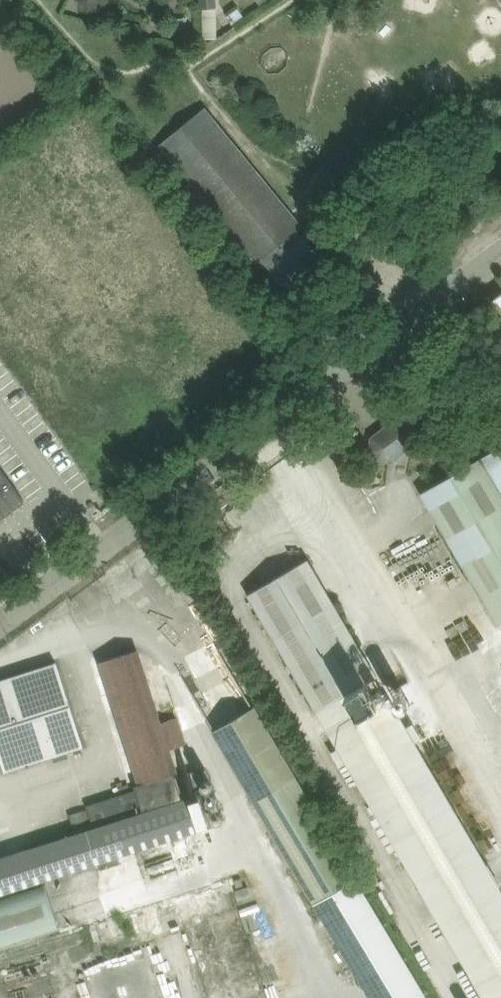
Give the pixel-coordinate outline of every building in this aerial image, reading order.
[(201,9),(217,8),(216,0),(200,0),(201,9)] [(239,7),(227,15),(233,25),(245,16),(239,7)] [(205,107),(160,144),(258,263),(262,260),(294,299),(321,277),(315,269),(326,260),(300,229),(304,226),(205,107)] [(492,299),(500,311),(500,293),(492,299)] [(415,399),(401,410),(405,415),(393,424),(391,423),(373,437),(371,449),(379,461),(390,463),(429,435),(424,428),(432,422),(415,399)] [(500,623),(500,447),(421,494),(498,625),(500,623)] [(26,502),(0,467),(0,521),(26,502)] [(308,559),(249,596),(338,749),(331,754),(339,768),(346,764),(482,997),(500,997),(500,887),(449,797),(416,741),(423,737),(414,722),(407,726),(390,699),(379,705),(366,683),(377,677),(308,559)] [(84,746),(57,663),(57,662),(0,680),(0,756),(2,755),(6,771),(84,746)] [(358,881),(256,707),(213,732),(369,997),(421,997),(423,997),(358,881)] [(137,790),(88,805),(95,828),(0,859),(0,895),(100,863),(102,869),(121,863),(119,857),(213,828),(195,770),(177,776),(176,773),(136,785),(137,790)] [(61,926),(47,882),(0,897),(0,945),(61,926)] [(249,886),(236,890),(239,900),(252,896),(249,886)]
